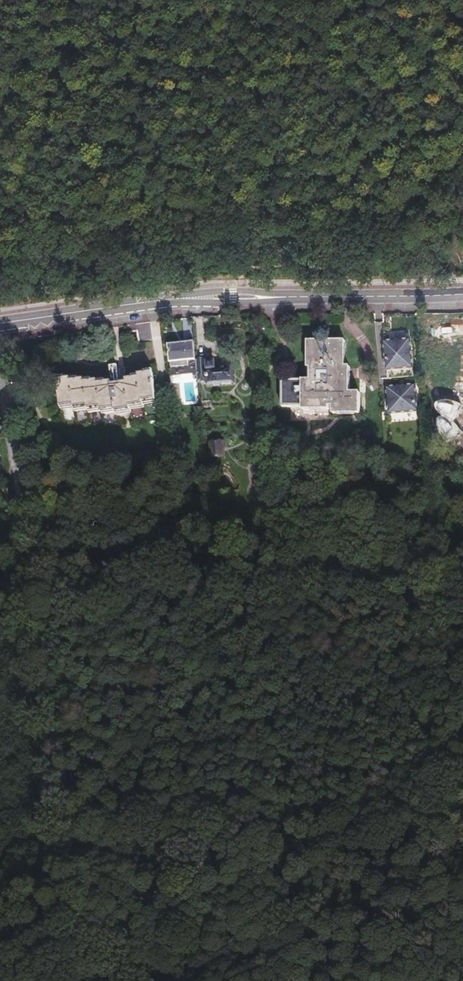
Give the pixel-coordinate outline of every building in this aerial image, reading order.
[(127,338),(150,339),(151,321),(141,321),(141,317),(128,316),(127,338)] [(387,377),(412,375),(410,338),(385,340),(387,377)] [(282,380),(282,407),(303,407),(303,412),(329,411),(329,408),(333,408),(333,414),(359,413),(358,393),(350,393),(349,366),(346,366),(345,340),(328,341),(328,342),(322,342),(322,341),(306,341),(308,380),(282,380)] [(172,367),(196,365),(196,360),(195,343),(171,345),(172,367)] [(196,365),(198,384),(208,382),(209,385),(233,383),(231,366),(216,367),(215,361),(208,361),(208,359),(196,360),(196,365)] [(145,377),(141,378),(143,395),(147,418),(158,416),(153,373),(145,374),(145,377)] [(65,379),(58,380),(63,423),(76,422),(76,424),(90,423),(90,426),(103,425),(103,427),(117,425),(117,419),(116,411),(131,409),(132,417),(132,423),(145,422),(144,418),(147,418),(143,395),(141,378),(132,379),(133,382),(127,383),(112,385),(106,386),(106,383),(93,385),(92,382),(80,384),(79,381),(66,382),(65,379)] [(387,412),(415,410),(414,385),(386,387),(387,412)] [(117,419),(132,417),(131,409),(116,411),(117,419)]
